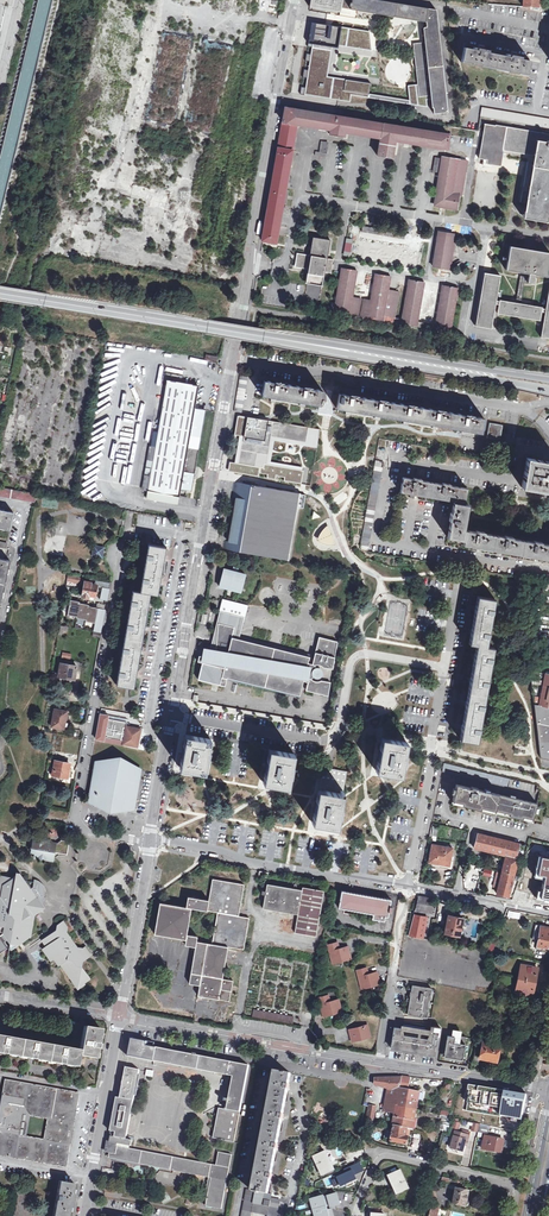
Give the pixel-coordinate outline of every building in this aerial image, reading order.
[(311,6),(341,12),(342,8),(423,22),(427,22),(427,28),(424,27),(426,41),(426,47),(415,48),(419,82),(421,97),(432,96),(433,101),(435,115),(448,114),(437,11),(374,0),(337,0),(311,6)] [(315,20),(310,19),(306,36),(311,37),(315,20)] [(370,31),(315,20),(311,37),(306,36),(305,43),(309,44),(308,51),(303,50),(302,57),(306,58),(305,66),(300,65),(298,74),(303,75),(301,84),(297,83),(295,90),(344,100),(346,94),(428,111),(427,101),(433,101),(432,96),(421,97),(419,82),(407,83),(409,100),(369,92),(370,85),(327,78),(333,44),(372,51),(370,31)] [(474,50),(465,48),(463,63),(528,76),(531,61),(523,60),(523,58),(515,56),(507,54),(506,56),(490,53),(490,51),(482,50),(474,48),(474,50)] [(145,119),(175,125),(184,73),(179,72),(178,80),(169,79),(169,82),(152,79),(145,119)] [(447,149),(450,135),(286,107),(263,240),(276,243),(297,123),(331,129),(330,133),(343,136),(344,131),(382,138),(379,156),(393,158),(396,140),(447,149)] [(483,107),(482,116),(548,128),(548,119),(483,107)] [(490,125),(484,159),(489,160),(489,164),(503,167),(507,149),(537,155),(525,218),(548,221),(548,212),(548,135),(490,125)] [(327,158),(329,143),(321,141),(320,152),(316,151),(315,156),(327,158)] [(463,196),(466,162),(443,157),(435,205),(458,209),(461,195),(463,196)] [(405,233),(362,227),(361,231),(405,239),(405,233)] [(448,269),(454,234),(439,231),(433,267),(448,269)] [(328,257),(331,239),(314,236),(310,254),(298,252),(295,266),(307,268),(305,282),(323,285),(326,271),(331,272),(334,258),(328,257)] [(350,257),(353,240),(348,239),(345,256),(350,257)] [(371,242),(366,242),(363,259),(368,260),(369,258),(373,259),(375,245),(371,244),(371,242)] [(511,246),(507,269),(528,273),(528,282),(533,282),(535,275),(547,277),(548,268),(548,253),(511,246)] [(357,270),(343,267),(336,308),(328,306),(328,311),(358,316),(360,298),(352,296),(357,270)] [(486,272),(476,325),(492,328),(496,303),(499,304),(498,313),(540,320),(542,312),(546,312),(541,337),(548,338),(548,292),(546,308),(497,299),(501,275),(486,272)] [(391,276),(376,274),(372,299),(365,299),(361,317),(416,326),(424,282),(411,279),(403,319),(396,318),(400,291),(388,289),(391,276)] [(458,287),(444,285),(437,324),(422,321),(421,327),(451,332),(458,287)] [(337,362),(323,360),(322,369),(336,371),(337,362)] [(247,376),(239,375),(233,411),(241,412),(247,376)] [(435,378),(425,376),(423,386),(433,388),(435,378)] [(199,384),(167,380),(149,490),(180,495),(181,490),(185,491),(185,488),(192,490),(195,470),(206,408),(195,407),(199,384)] [(278,383),(263,380),(262,386),(261,394),(271,397),(271,400),(276,401),(277,400),(298,403),(298,405),(304,406),(304,402),(318,405),(317,414),(331,417),(333,411),(335,411),(335,408),(346,409),(345,413),(351,414),(352,412),(373,416),(373,418),(378,419),(379,415),(403,419),(403,423),(409,424),(409,422),(431,426),(431,428),(437,428),(437,424),(460,429),(461,432),(466,433),(467,432),(479,434),(482,416),(468,414),(440,409),(411,404),(383,400),(355,395),(307,387),(278,383)] [(110,402),(102,401),(101,408),(109,410),(110,402)] [(306,428),(252,418),(250,426),(248,425),(247,427),(246,427),(239,463),(254,466),(256,453),(266,454),(269,435),(304,442),(306,428)] [(501,424),(489,422),(486,437),(499,439),(501,424)] [(526,457),(521,487),(548,492),(548,461),(526,457)] [(383,462),(375,460),(361,549),(368,550),(383,462)] [(404,477),(402,492),(455,501),(453,513),(451,521),(452,521),(449,537),(465,540),(464,544),(548,559),(548,544),(542,543),(543,542),(534,540),(534,541),(514,538),(515,537),(505,535),(505,536),(485,533),(485,532),(477,530),(477,531),(465,529),(469,505),(464,504),(467,487),(451,485),(451,483),(442,482),(441,483),(421,480),(422,479),(413,477),(413,479),(404,477)] [(299,493),(235,481),(232,496),(239,497),(231,541),(225,540),(224,548),(287,559),(299,493)] [(0,488),(0,496),(36,503),(38,494),(0,488)] [(0,509),(0,527),(11,530),(15,512),(0,509)] [(321,547),(334,540),(328,527),(315,533),(321,547)] [(0,541),(0,610),(11,560),(5,558),(8,543),(0,541)] [(133,590),(117,685),(134,688),(136,676),(140,653),(144,629),(148,606),(150,592),(157,594),(159,583),(163,560),(166,546),(149,543),(141,591),(133,590)] [(92,545),(91,557),(103,557),(103,546),(92,545)] [(232,570),(224,568),(219,586),(241,591),(246,574),(237,572),(238,567),(233,566),(232,570)] [(527,571),(521,569),(519,577),(526,579),(527,571)] [(528,570),(527,571),(526,579),(548,583),(548,574),(528,570)] [(99,581),(98,587),(109,589),(110,583),(99,581)] [(84,589),(83,597),(89,599),(90,596),(96,597),(96,596),(98,587),(85,584),(84,589)] [(494,601),(473,597),(472,607),(472,608),(473,608),(473,611),(475,612),(473,621),(469,621),(468,630),(468,631),(468,632),(469,632),(469,635),(471,635),(469,646),(473,646),(471,656),(472,656),(471,657),(473,657),(472,660),(474,660),(473,670),(469,669),(467,679),(468,679),(467,681),(469,681),(468,684),(470,684),(469,694),(465,693),(463,704),(465,704),(464,708),(466,708),(464,717),(461,717),(459,728),(461,728),(460,731),(462,732),(460,741),(478,744),(494,650),(487,648),(494,601)] [(106,605),(98,604),(97,609),(90,607),(90,606),(80,604),(80,602),(71,600),(68,615),(77,617),(77,618),(86,620),(86,621),(96,623),(99,609),(105,611),(106,605)] [(220,603),(217,616),(243,623),(246,610),(220,603)] [(231,637),(239,639),(243,623),(217,616),(210,650),(216,651),(218,622),(234,627),(231,637)] [(234,627),(218,622),(216,651),(221,652),(219,659),(199,656),(197,661),(202,663),(198,680),(225,687),(227,678),(300,695),(309,657),(239,639),(231,637),(234,627)] [(338,642),(320,637),(307,690),(328,696),(338,642)] [(77,666),(61,663),(59,676),(75,679),(77,666)] [(548,674),(541,705),(536,705),(541,759),(548,760),(548,674)] [(47,702),(57,703),(58,697),(48,695),(47,702)] [(68,711),(55,709),(52,726),(65,729),(68,711)] [(127,722),(100,718),(97,740),(104,741),(138,746),(141,728),(126,726),(127,722)] [(187,732),(186,735),(184,748),(182,756),(180,768),(205,773),(212,737),(205,736),(187,732)] [(394,741),(382,739),(376,772),(401,777),(402,773),(407,744),(394,741)] [(279,752),(270,751),(264,779),(264,784),(288,788),(294,755),(279,752)] [(97,762),(94,776),(93,776),(92,782),(93,782),(90,801),(99,803),(99,804),(111,809),(124,809),(125,807),(134,809),(137,790),(138,790),(140,785),(139,784),(141,770),(123,762),(123,761),(124,761),(124,760),(120,760),(116,758),(115,759),(116,759),(115,761),(97,762)] [(70,763),(57,761),(54,775),(68,778),(70,763)] [(511,779),(444,765),(442,774),(508,789),(511,779)] [(323,768),(318,791),(343,795),(347,773),(334,770),(323,768)] [(471,790),(456,787),(453,802),(533,821),(537,804),(476,791),(477,790),(471,788),(471,790)] [(343,795),(318,791),(317,796),(316,796),(314,803),(311,802),(310,811),(314,811),(312,824),(317,825),(316,829),(319,830),(320,828),(337,831),(339,820),(339,816),(344,817),(346,809),(341,808),(343,795)] [(59,842),(35,838),(32,851),(36,852),(35,857),(55,860),(56,857),(60,854),(68,855),(71,841),(68,840),(69,835),(63,833),(62,840),(59,842)] [(521,844),(478,834),(475,848),(503,856),(503,858),(507,859),(497,895),(509,897),(519,859),(517,859),(521,844)] [(453,850),(432,846),(430,864),(450,868),(453,850)] [(521,883),(535,886),(543,849),(529,846),(521,883)] [(493,877),(494,871),(483,869),(482,876),(493,877)] [(0,876),(0,903),(1,903),(0,907),(0,924),(6,925),(5,931),(5,932),(0,936),(0,948),(4,952),(8,949),(7,947),(11,944),(8,940),(10,937),(13,941),(9,960),(11,960),(13,954),(15,948),(32,936),(35,919),(36,914),(34,911),(38,909),(38,902),(42,899),(45,900),(47,895),(47,889),(46,885),(43,881),(36,878),(35,886),(32,887),(23,874),(21,875),(17,874),(14,877),(1,875),(0,876)] [(229,946),(244,949),(250,918),(239,916),(244,884),(213,879),(210,900),(189,897),(187,906),(160,902),(155,933),(186,939),(185,943),(196,946),(190,983),(201,985),(198,995),(214,998),(230,1001),(234,980),(223,977),(229,946)] [(303,890),(268,884),(264,908),(299,915),(296,933),(317,938),(318,932),(319,933),(320,927),(319,927),(325,892),(303,888),(303,890)] [(516,898),(525,901),(528,890),(519,887),(516,898)] [(392,899),(342,890),(339,907),(345,908),(373,913),(373,918),(385,920),(386,916),(389,916),(389,912),(392,911),(392,906),(390,906),(392,899)] [(436,899),(419,895),(416,910),(433,913),(436,899)] [(373,913),(345,908),(344,913),(373,918),(373,913)] [(265,918),(273,920),(275,912),(267,910),(265,918)] [(506,917),(519,919),(520,912),(507,910),(506,917)] [(423,939),(428,916),(412,913),(408,936),(423,939)] [(285,925),(294,926),(296,915),(286,914),(285,925)] [(464,918),(449,915),(446,933),(460,936),(464,918)] [(82,954),(83,947),(80,946),(70,930),(70,925),(66,919),(59,923),(58,929),(44,938),(47,944),(44,946),(53,960),(57,958),(61,965),(63,964),(80,989),(88,984),(87,983),(93,979),(85,966),(86,961),(83,958),(84,957),(82,954)] [(276,930),(276,923),(264,922),(264,929),(276,930)] [(248,936),(256,936),(256,926),(249,926),(248,936)] [(542,926),(538,946),(548,948),(548,946),(548,928),(542,926)] [(337,942),(328,944),(333,962),(352,957),(348,946),(339,949),(337,942)] [(538,969),(523,965),(517,992),(533,995),(534,989),(537,975),(538,969)] [(367,968),(358,970),(363,988),(381,983),(378,972),(369,975),(367,968)] [(432,988),(412,985),(410,1000),(408,1015),(427,1018),(428,1010),(427,1010),(430,995),(431,995),(432,988)] [(328,996),(319,998),(324,1016),(342,1010),(339,999),(330,1002),(328,996)] [(295,1009),(256,1002),(253,1018),(293,1025),(295,1009)] [(368,1025),(350,1030),(353,1041),(371,1036),(368,1025)] [(401,1028),(394,1027),(391,1048),(415,1052),(435,1055),(439,1032),(440,1028),(431,1026),(430,1033),(425,1032),(426,1028),(403,1025),(403,1030),(401,1030),(401,1028)] [(82,1050),(62,1046),(30,1039),(6,1035),(0,1034),(0,1051),(79,1066),(81,1055),(98,1058),(98,1053),(102,1030),(86,1026),(82,1050)] [(454,1037),(448,1036),(444,1057),(462,1059),(466,1037),(460,1036),(460,1032),(455,1031),(454,1037)] [(133,1040),(132,1040),(131,1046),(132,1046),(130,1056),(235,1076),(229,1109),(221,1107),(215,1137),(236,1142),(251,1066),(199,1055),(199,1054),(196,1053),(195,1054),(148,1046),(149,1042),(133,1039),(133,1040)] [(500,1045),(484,1042),(482,1051),(477,1050),(475,1058),(480,1059),(481,1057),(497,1061),(500,1045)] [(142,1070),(128,1068),(127,1072),(122,1097),(118,1097),(117,1102),(111,1134),(112,1134),(109,1152),(112,1153),(111,1158),(212,1178),(207,1205),(222,1208),(233,1154),(220,1152),(218,1165),(132,1148),(134,1140),(128,1139),(142,1070)] [(146,1069),(145,1075),(152,1077),(154,1070),(146,1069)] [(276,1071),(272,1092),(267,1119),(259,1159),(253,1185),(252,1189),(248,1188),(243,1215),(252,1215),(253,1212),(268,1215),(278,1215),(281,1200),(272,1198),(271,1200),(268,1200),(272,1178),(273,1179),(274,1174),(273,1173),(278,1149),(279,1149),(280,1144),(278,1144),(283,1119),(284,1119),(285,1115),(284,1114),(289,1090),(290,1090),(291,1085),(290,1085),(292,1074),(276,1071)] [(388,1078),(377,1079),(375,1085),(389,1089),(389,1090),(400,1092),(401,1089),(403,1077),(394,1078),(388,1078)] [(407,1077),(403,1077),(401,1089),(410,1091),(412,1078),(407,1077)] [(30,1160),(67,1167),(73,1133),(80,1093),(8,1078),(0,1116),(0,1154),(30,1160)] [(479,1093),(480,1086),(474,1085),(471,1099),(484,1101),(485,1094),(479,1093)] [(401,1089),(400,1092),(399,1098),(419,1102),(421,1093),(410,1091),(401,1089)] [(522,1112),(524,1090),(505,1089),(503,1110),(522,1112)] [(400,1092),(389,1090),(385,1111),(396,1113),(398,1106),(399,1098),(400,1092)] [(417,1110),(419,1102),(399,1098),(398,1106),(417,1110)] [(377,1107),(370,1106),(366,1125),(373,1126),(377,1107)] [(417,1110),(398,1106),(396,1113),(393,1126),(395,1127),(409,1129),(413,1130),(417,1110)] [(459,1129),(461,1120),(454,1118),(451,1128),(459,1129)] [(472,1122),(471,1131),(478,1131),(479,1123),(472,1122)] [(395,1127),(392,1142),(408,1145),(410,1137),(407,1137),(409,1129),(395,1127)] [(470,1136),(456,1132),(452,1148),(458,1150),(463,1151),(467,1140),(469,1140),(470,1136)] [(504,1140),(486,1136),(484,1149),(502,1152),(503,1147),(504,1140)] [(324,1153),(316,1156),(323,1175),(333,1171),(328,1161),(324,1153)] [(341,1185),(357,1179),(355,1174),(364,1171),(360,1162),(344,1168),(345,1172),(325,1181),(327,1185),(332,1183),(333,1187),(340,1184),(341,1185)] [(401,1170),(392,1174),(396,1182),(400,1192),(410,1188),(401,1170)] [(60,1181),(53,1215),(68,1215),(70,1208),(71,1208),(73,1201),(74,1194),(73,1194),(75,1183),(60,1181)] [(470,1192),(458,1189),(454,1204),(467,1207),(467,1206),(469,1206),(469,1205),(470,1201),(469,1201),(470,1192)] [(337,1195),(322,1199),(324,1207),(330,1205),(331,1208),(340,1205),(337,1195)] [(311,1200),(315,1215),(326,1215),(325,1210),(324,1207),(322,1199),(322,1197),(311,1200)] [(433,1208),(430,1215),(437,1215),(439,1209),(433,1208)]
